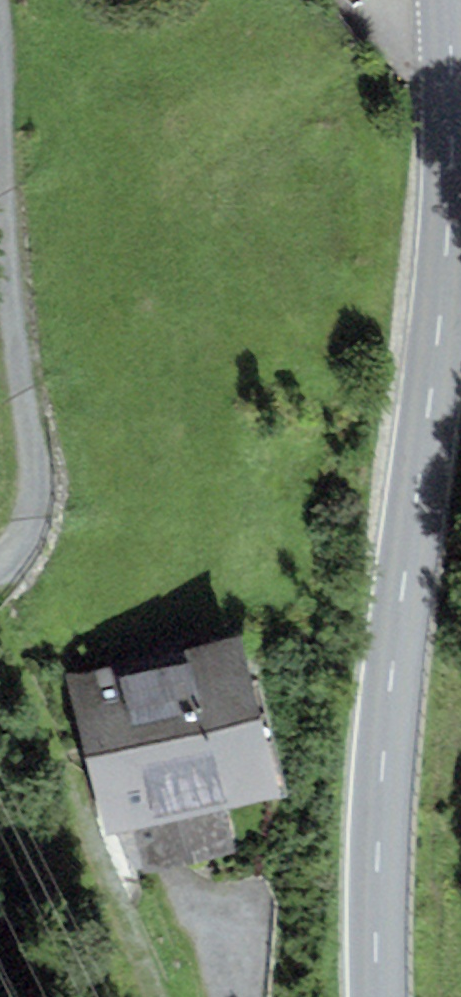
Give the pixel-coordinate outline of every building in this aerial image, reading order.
[(240,632),(65,674),(104,837),(133,830),(225,808),(279,795),(240,632)] [(225,808),(133,830),(145,876),(236,852),(225,808)]
